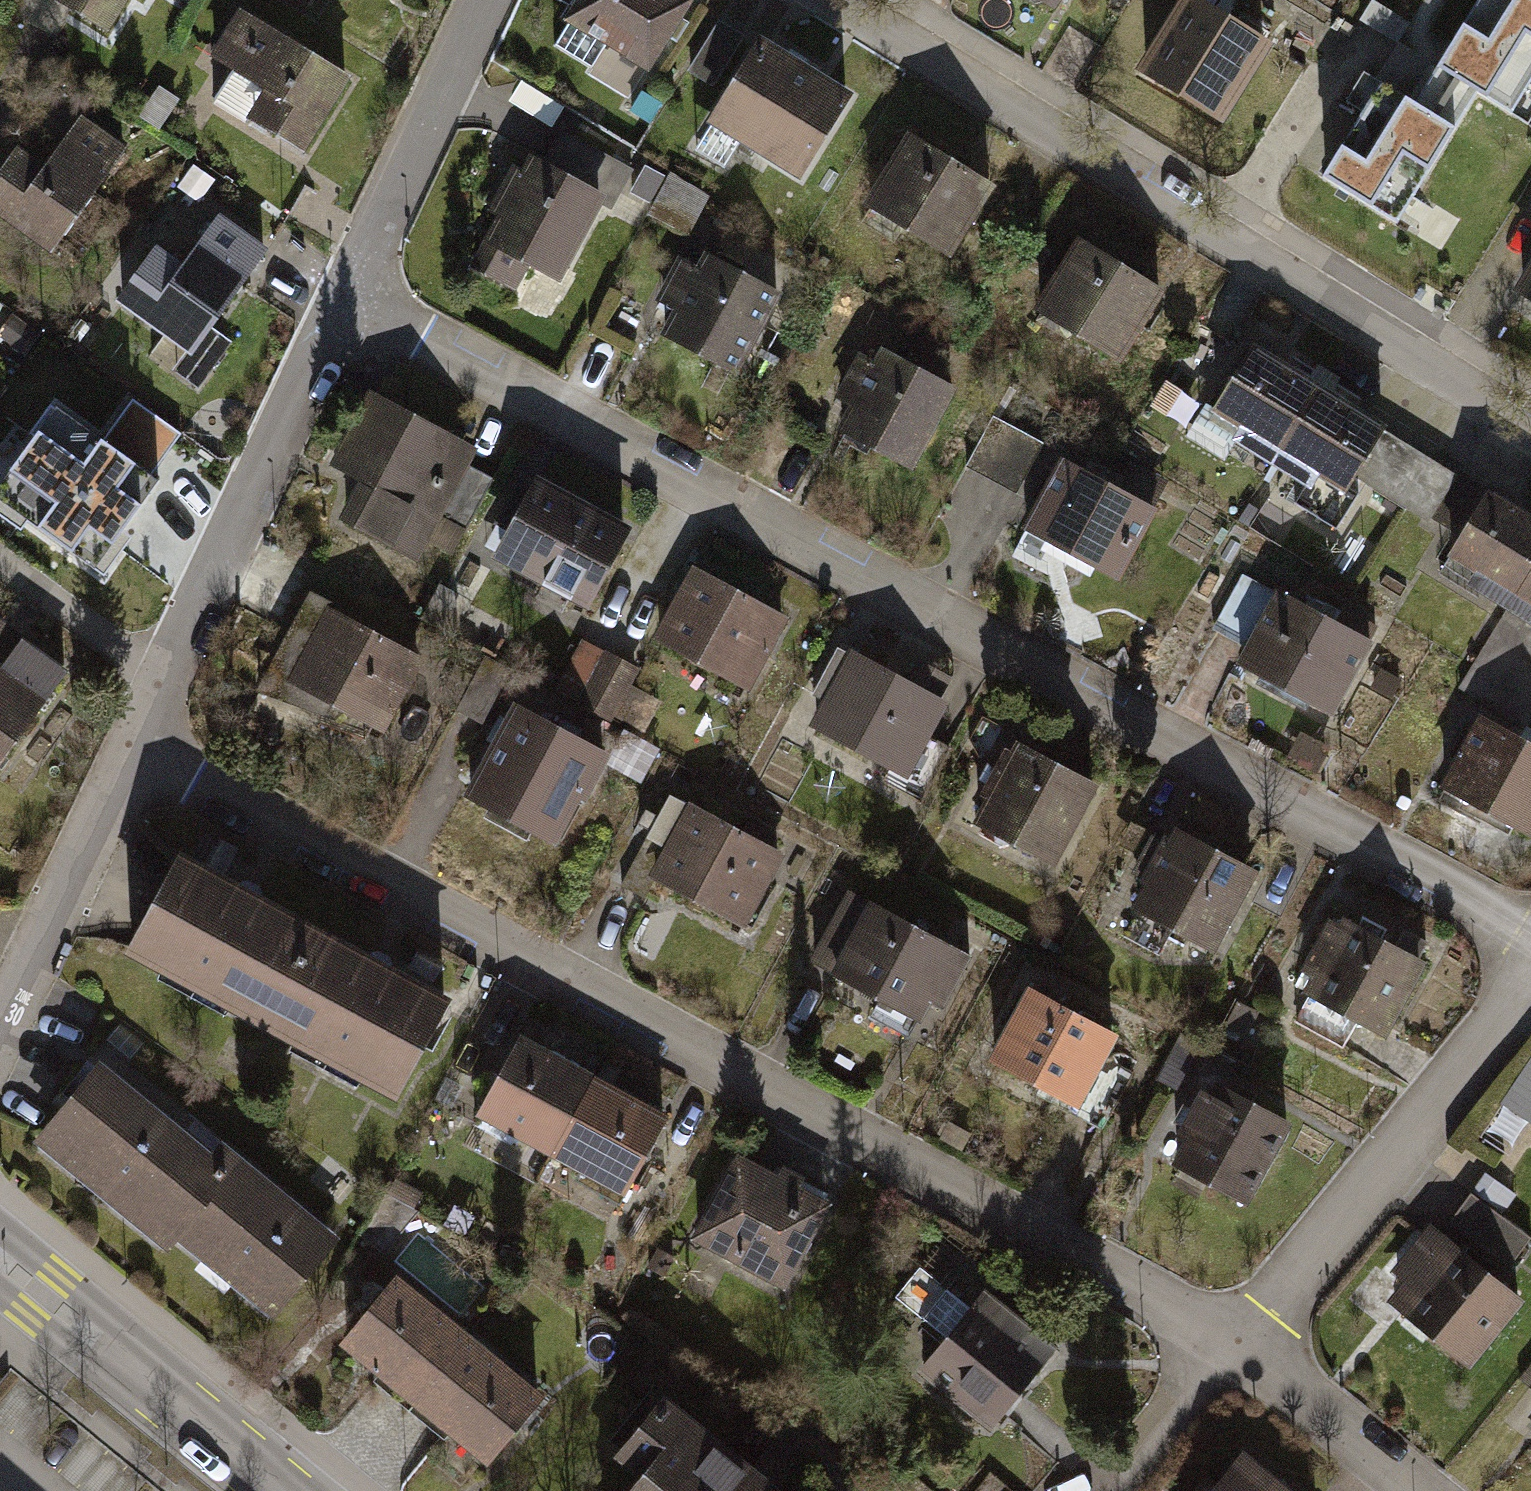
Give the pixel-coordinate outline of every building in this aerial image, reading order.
[(37,13),(103,54),(134,3),(133,2),(134,0),(45,0),(37,13)] [(688,0),(578,0),(558,33),(641,84),(692,2),(688,0)] [(1417,115),(1452,135),(1475,94),(1516,118),(1530,92),(1530,0),(1484,0),(1417,115)] [(1216,139),(1263,60),(1176,9),(1129,88),(1216,139)] [(346,91),(227,18),(196,67),(250,101),(230,134),(296,174),(327,124),(326,123),(346,91)] [(746,18),(687,114),(777,170),(837,74),(746,18)] [(1397,225),(1452,135),(1417,115),(1382,93),(1328,182),(1397,225)] [(957,251),(1003,171),(911,119),(866,200),(957,251)] [(0,175),(0,259),(1,259),(9,248),(48,273),(121,158),(74,128),(34,191),(4,170),(0,175)] [(560,286),(609,203),(525,155),(476,239),(560,286)] [(145,267),(102,328),(142,356),(150,345),(189,369),(262,254),(215,225),(175,287),(145,267)] [(1080,227),(1032,302),(1117,356),(1165,281),(1080,227)] [(704,257),(697,269),(682,258),(654,298),(673,312),(657,341),(731,382),(778,298),(704,257)] [(1508,303),(1530,316),(1530,265),(1508,303)] [(1311,391),(1245,350),(1202,421),(1268,461),(1311,391)] [(904,488),(952,401),(871,356),(823,443),(904,488)] [(1342,505),(1384,435),(1311,391),(1268,461),(1342,505)] [(328,473),(354,488),(332,527),(411,571),(474,458),(393,414),(390,419),(365,405),(328,473)] [(1003,419),(974,467),(1018,494),(1047,445),(1003,419)] [(43,473),(0,535),(40,562),(48,551),(88,576),(161,461),(113,431),(73,494),(43,473)] [(1155,517),(1055,463),(1014,537),(1114,591),(1155,517)] [(625,545),(527,494),(488,568),(587,619),(625,545)] [(1512,598),(1530,568),(1530,523),(1491,502),(1452,567),(1512,598)] [(1530,610),(1530,568),(1512,598),(1530,610)] [(786,626),(687,576),(648,653),(747,702),(786,626)] [(1273,597),(1232,669),(1326,723),(1367,650),(1273,597)] [(419,676),(324,615),(277,687),(372,748),(419,676)] [(616,711),(636,661),(573,636),(553,686),(616,711)] [(62,688),(14,650),(0,669),(0,767),(62,688)] [(944,713),(847,660),(806,735),(904,788),(944,713)] [(600,764),(507,717),(458,812),(551,859),(600,764)] [(1432,803),(1529,856),(1530,853),(1530,755),(1475,724),(1432,803)] [(1091,804),(1002,756),(956,841),(1045,889),(1091,804)] [(781,859),(662,795),(618,877),(736,941),(781,859)] [(1241,893),(1144,846),(1105,926),(1203,972),(1241,893)] [(311,933),(184,858),(124,959),(251,1034),(311,933)] [(962,967),(836,892),(789,970),(915,1045),(962,967)] [(1419,982),(1315,928),(1268,1018),(1372,1072),(1419,982)] [(438,1008),(311,933),(251,1034),(378,1109),(438,1008)] [(1115,1051),(1020,1003),(978,1085),(1073,1133),(1115,1051)] [(582,1081),(512,1046),(469,1133),(540,1167),(582,1081)] [(1285,1114),(1196,1069),(1155,1150),(1244,1195),(1285,1114)] [(214,1150),(204,1161),(90,1070),(20,1156),(159,1268),(168,1255),(260,1333),(332,1249),(214,1150)] [(653,1116),(583,1081),(540,1168),(610,1202),(653,1116)] [(829,1213),(733,1156),(679,1247),(775,1304),(829,1213)] [(1519,1265),(1530,1242),(1530,1227),(1471,1195),(1453,1229),(1519,1265)] [(1459,1381),(1517,1313),(1422,1233),(1364,1301),(1459,1381)] [(462,1340),(390,1276),(335,1338),(406,1401),(462,1340)] [(1052,1365),(970,1303),(915,1376),(997,1437),(1052,1365)] [(534,1404),(462,1340),(407,1402),(478,1466),(534,1404)] [(693,1405),(691,1408),(670,1390),(621,1450),(649,1472),(633,1490),(798,1490),(693,1405)] [(1516,1438),(1530,1449),(1530,1418),(1516,1438)] [(1241,1449),(1207,1490),(1293,1490),(1241,1449)]
